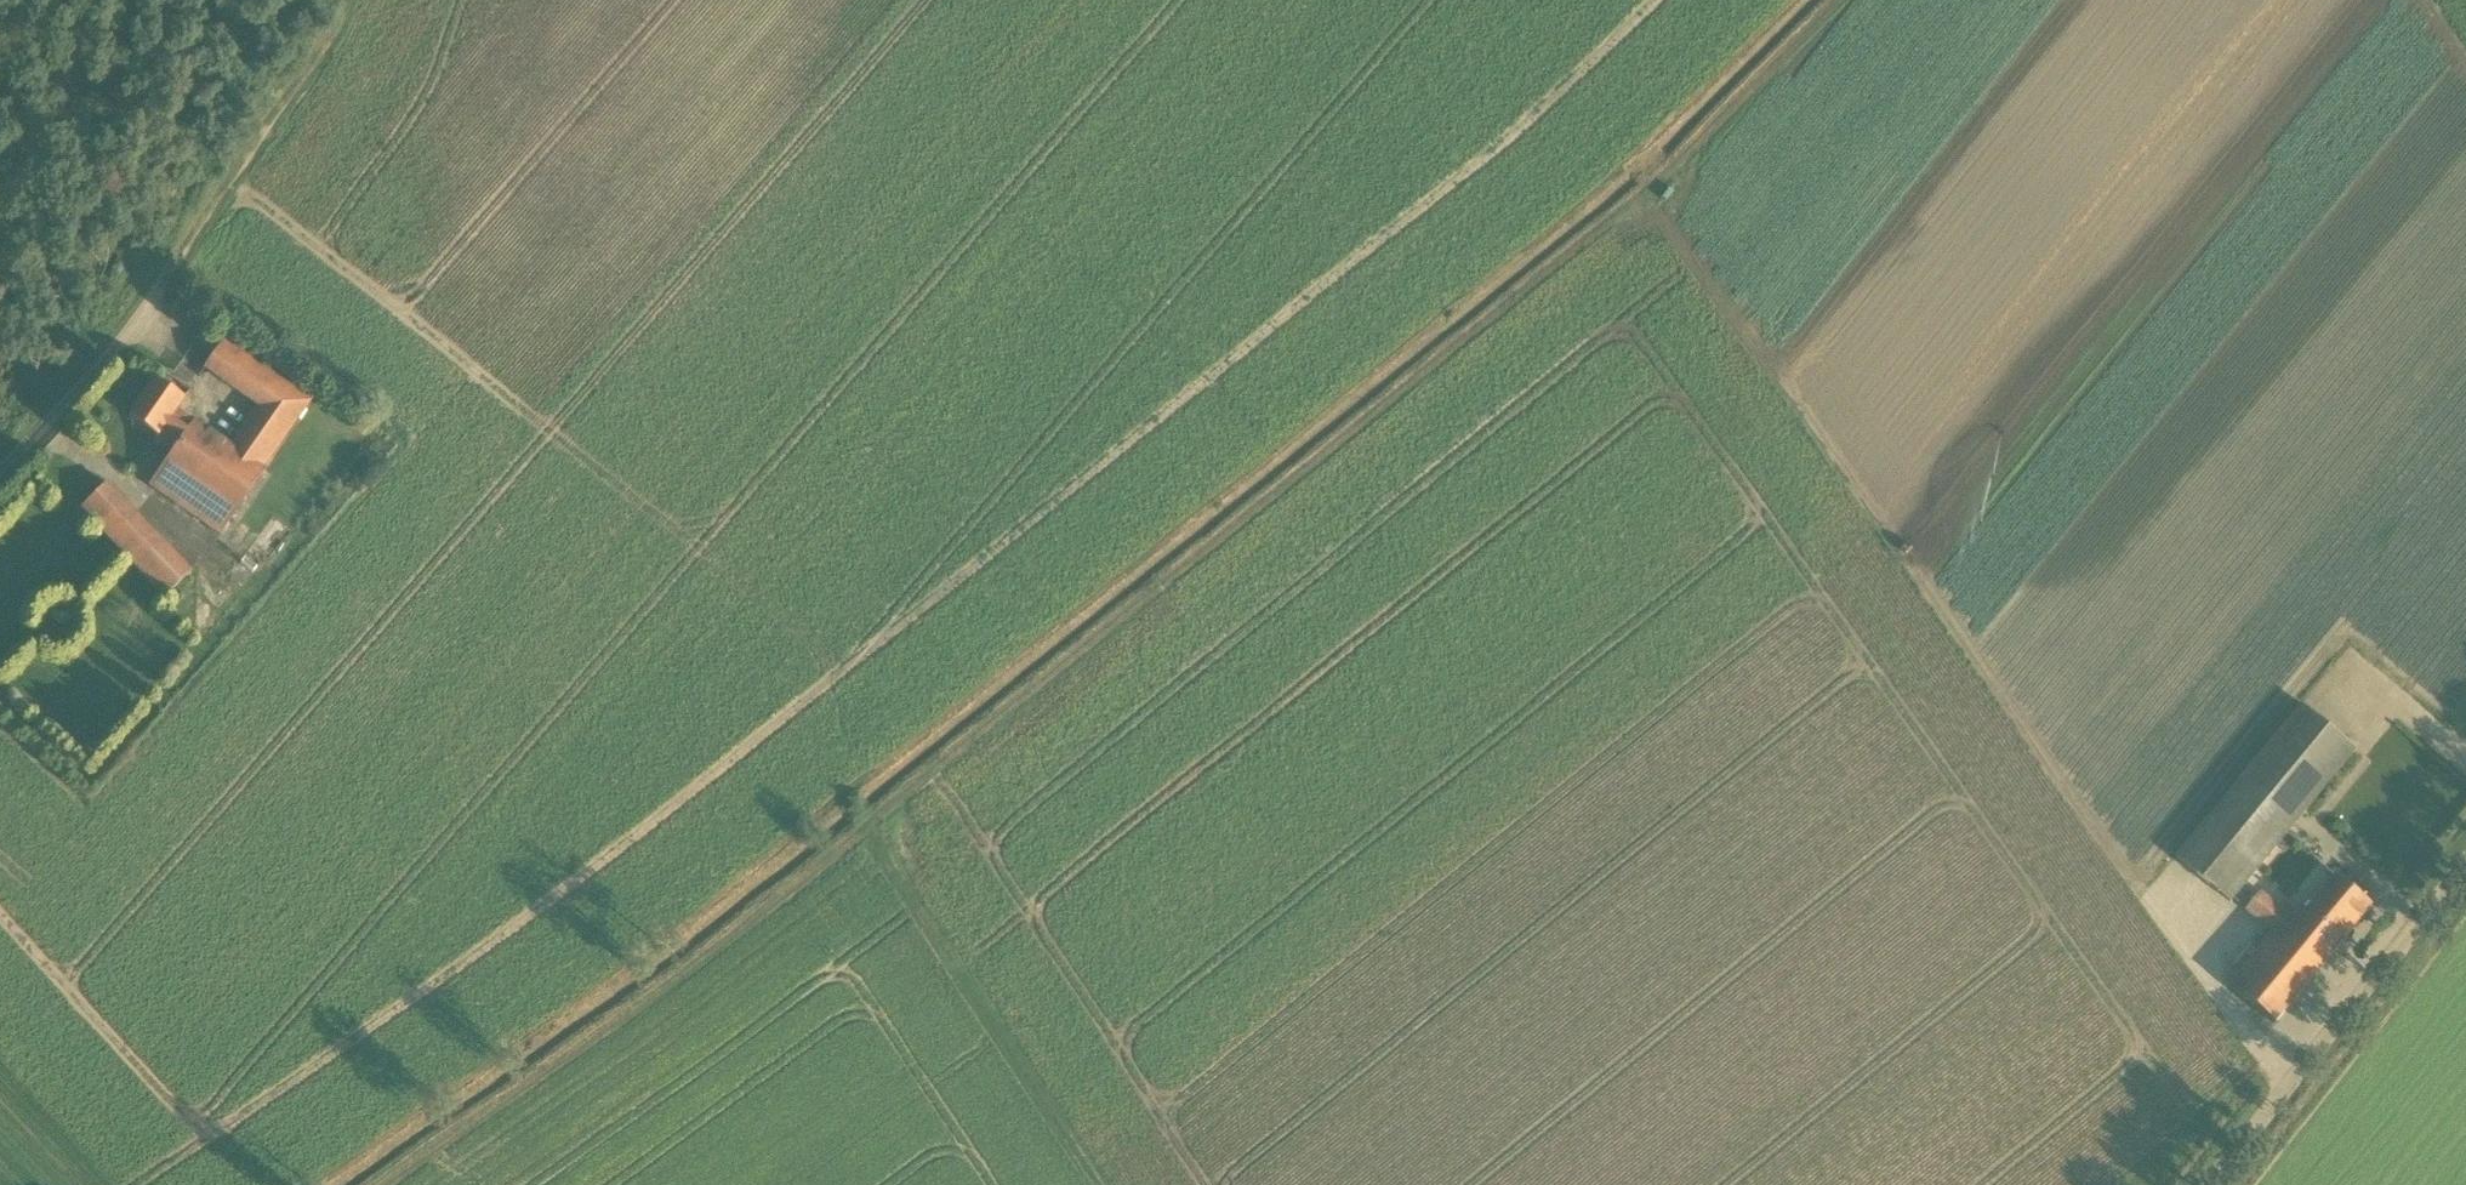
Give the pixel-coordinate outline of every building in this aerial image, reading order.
[(175,411),(182,400),(153,380),(128,417),(161,440),(155,449),(169,458),(149,487),(218,535),(263,470),(262,468),(308,401),(221,341),(205,365),(258,403),(228,446),(194,424),(175,411)] [(163,598),(189,573),(105,484),(79,509),(163,598)] [(2240,781),(2199,830),(2177,858),(2231,903),(2254,875),(2295,826),(2356,752),(2303,708),(2241,782),(2240,781)] [(2336,875),(2321,893),(2303,914),(2294,907),(2231,985),(2275,1022),(2372,905),(2336,875)]
